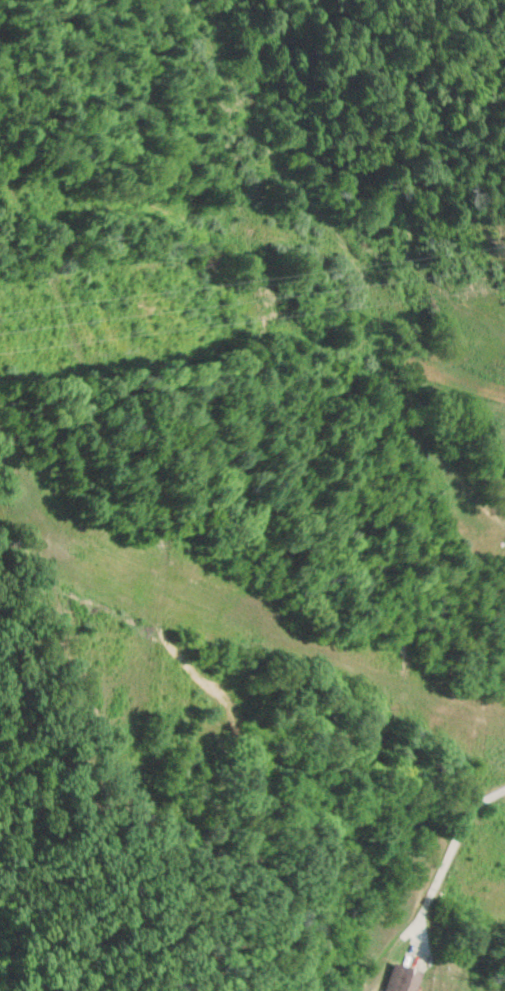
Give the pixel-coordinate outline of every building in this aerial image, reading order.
[(430,971),(407,961),(395,990),(422,990),(430,971)]
